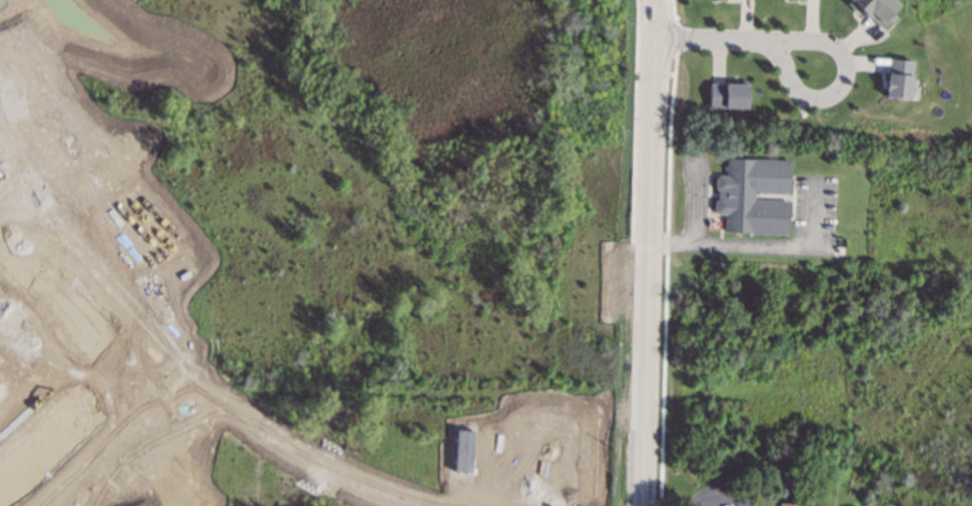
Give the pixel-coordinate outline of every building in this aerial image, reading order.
[(845,3),(848,0),(892,0),(897,5),(889,13),(894,18),(882,30),(867,15),(865,17),(859,11),(856,14),(845,3)] [(888,57),(912,60),(907,100),(883,97),(884,89),(882,89),(883,79),(885,79),(888,57)] [(708,83),(723,83),(723,80),(746,81),(746,108),(708,107),(708,83)] [(790,160),(788,194),(754,193),(753,199),(788,200),(787,234),(723,231),(724,214),(716,213),(713,210),(714,201),(717,198),(717,190),(714,187),(714,177),(718,174),(726,174),(726,158),(790,160)] [(0,209),(0,265),(96,368),(128,339),(3,206),(0,209)] [(105,414),(7,505),(0,505),(0,454),(76,383),(105,414)] [(182,482),(156,505),(94,505),(152,451),(182,482)]
